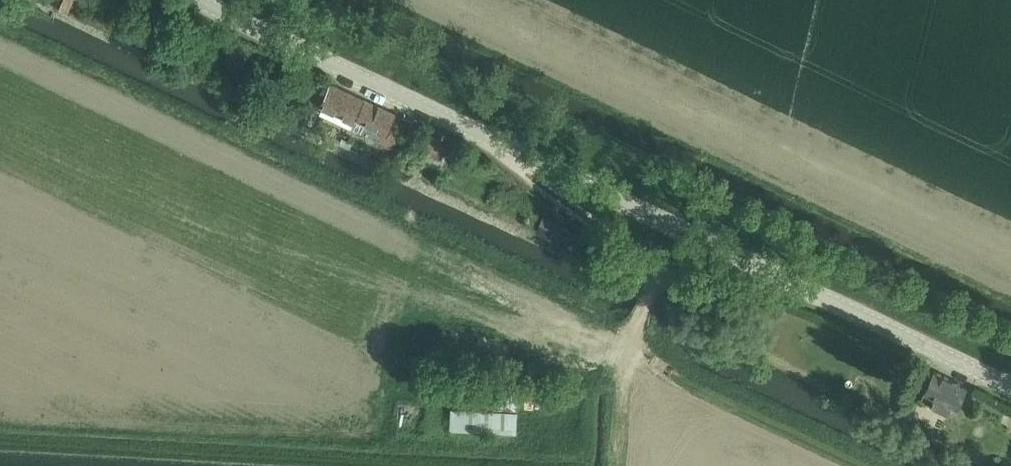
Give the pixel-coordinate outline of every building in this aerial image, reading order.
[(59,9),(69,13),(75,0),(63,0),(59,9)] [(332,84),(322,105),(324,106),(321,113),(362,132),(362,133),(392,147),(398,132),(391,129),(398,115),(332,84)] [(424,152),(420,161),(424,162),(437,168),(440,159),(445,150),(448,143),(432,135),(425,151),(424,152)] [(545,215),(537,230),(560,241),(567,226),(545,215)] [(968,387),(935,370),(925,390),(936,396),(932,404),(949,413),(953,405),(958,407),(968,387)] [(483,382),(482,407),(520,409),(521,383),(483,382)] [(517,433),(518,410),(454,407),(453,430),(517,433)]
